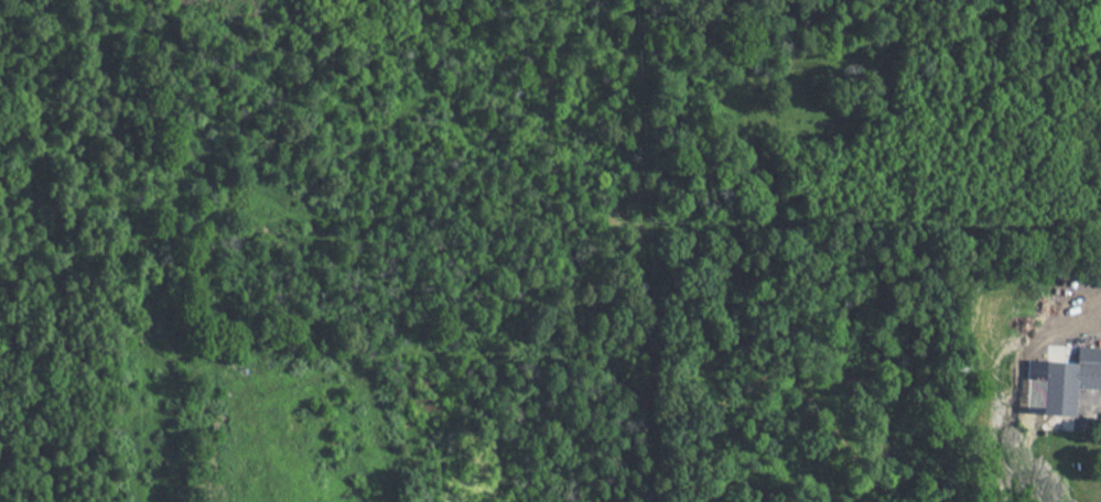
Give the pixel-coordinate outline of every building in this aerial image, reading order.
[(1076,346),(1075,361),(1026,359),(1024,412),(1073,415),(1074,387),(1100,388),(1100,346),(1076,346)]
